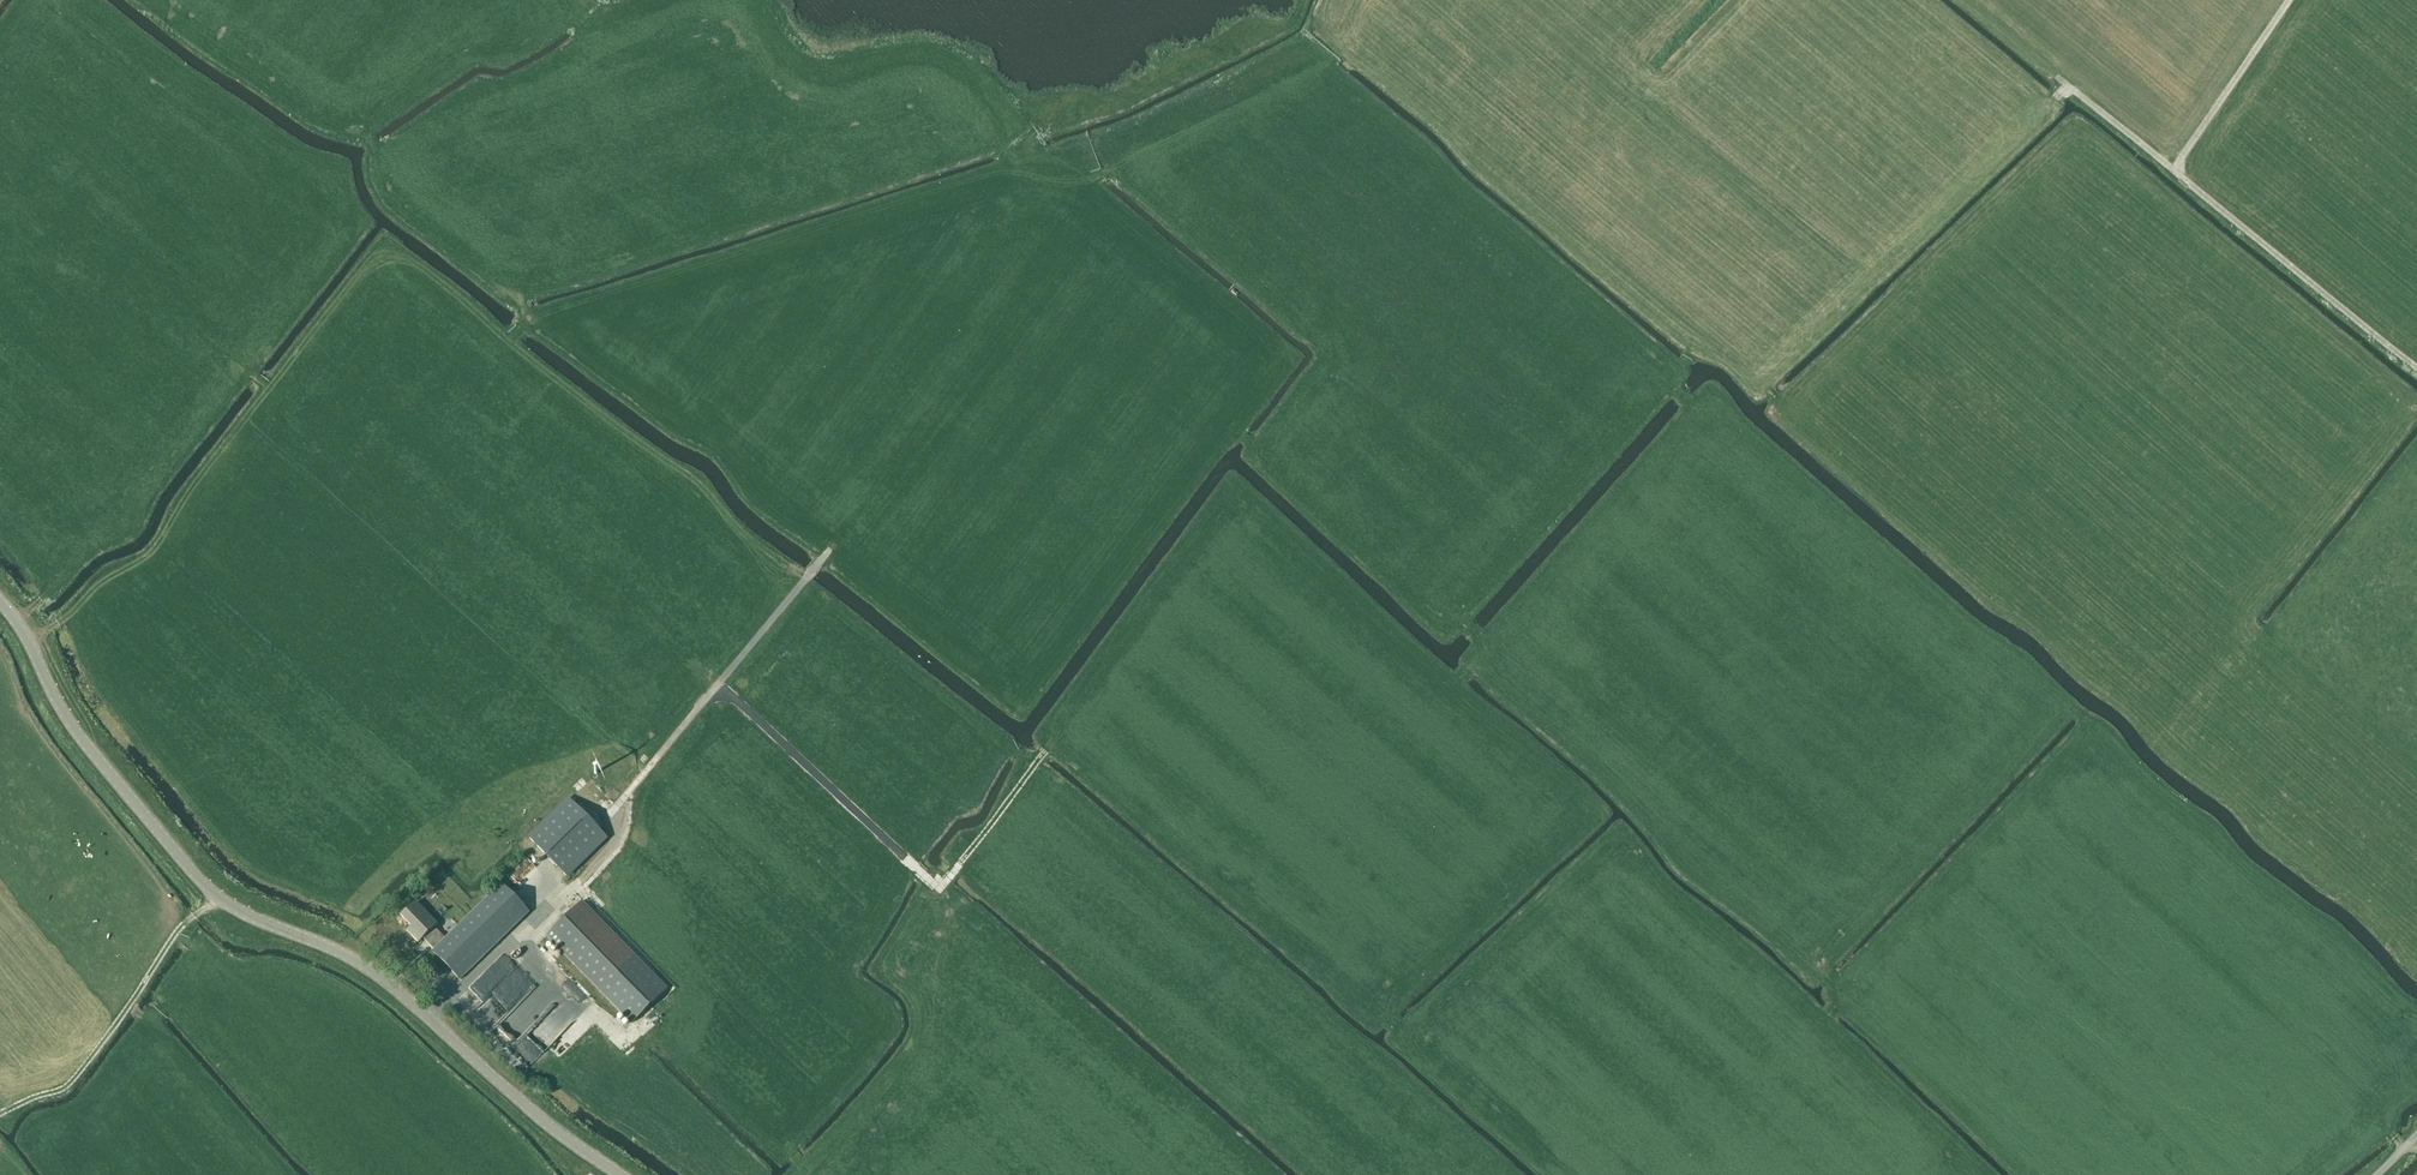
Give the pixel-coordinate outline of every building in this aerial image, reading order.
[(606,837),(570,799),(529,838),(566,876),(606,837)] [(460,979),(562,880),(534,852),(445,938),(434,927),(437,924),(416,902),(401,916),(411,927),(407,931),(418,942),(422,938),(434,949),(432,951),(460,979)] [(546,936),(568,959),(606,998),(642,963),(582,901),(546,936)] [(490,987),(501,976),(493,969),(483,980),(490,987)] [(576,1024),(573,1021),(553,1041),(565,1052),(596,1020),(598,1022),(607,1014),(596,1004),(576,1024)] [(512,1024),(500,1035),(511,1047),(535,1025),(525,1014),(513,1025),(512,1024)] [(2398,1148),(2406,1142),(2399,1134),(2392,1140),(2398,1148)]
